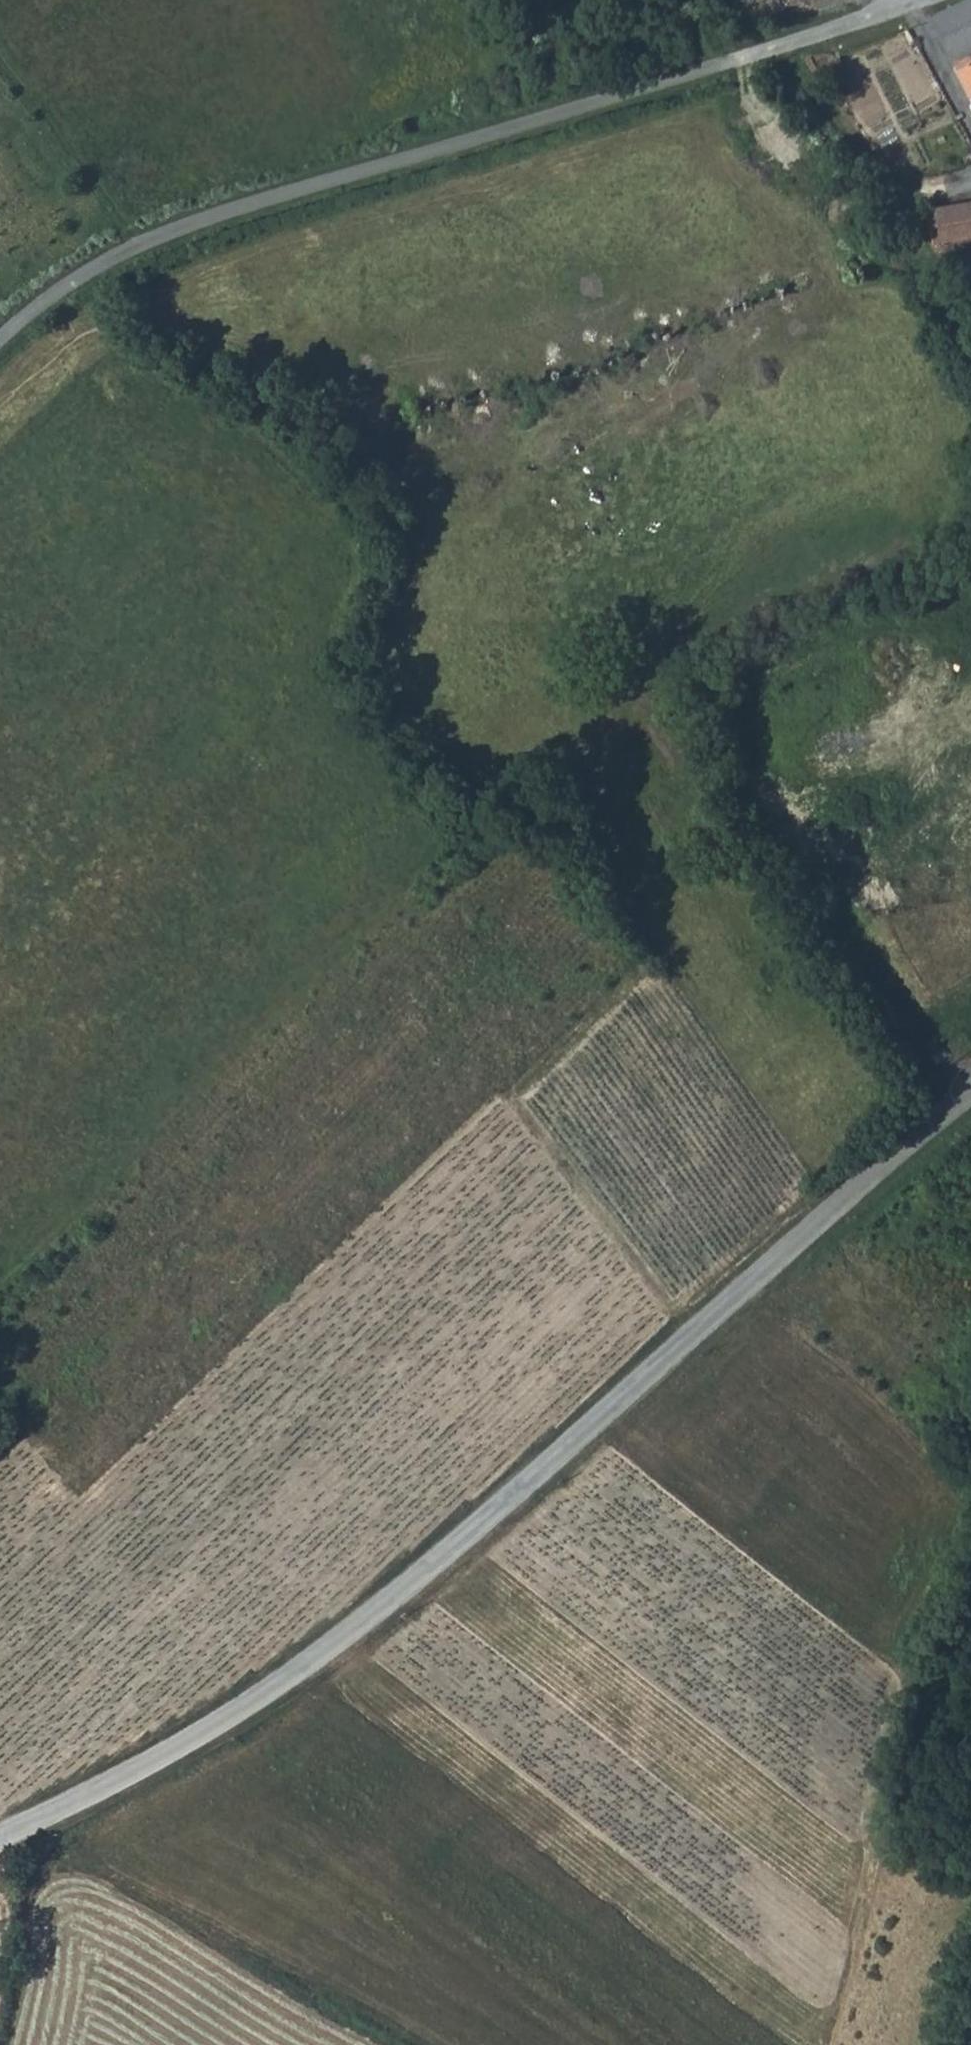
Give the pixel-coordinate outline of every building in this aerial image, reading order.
[(932,26),(970,98),(970,6),(932,26)] [(928,213),(934,246),(970,240),(970,228),(967,207),(928,213)]
